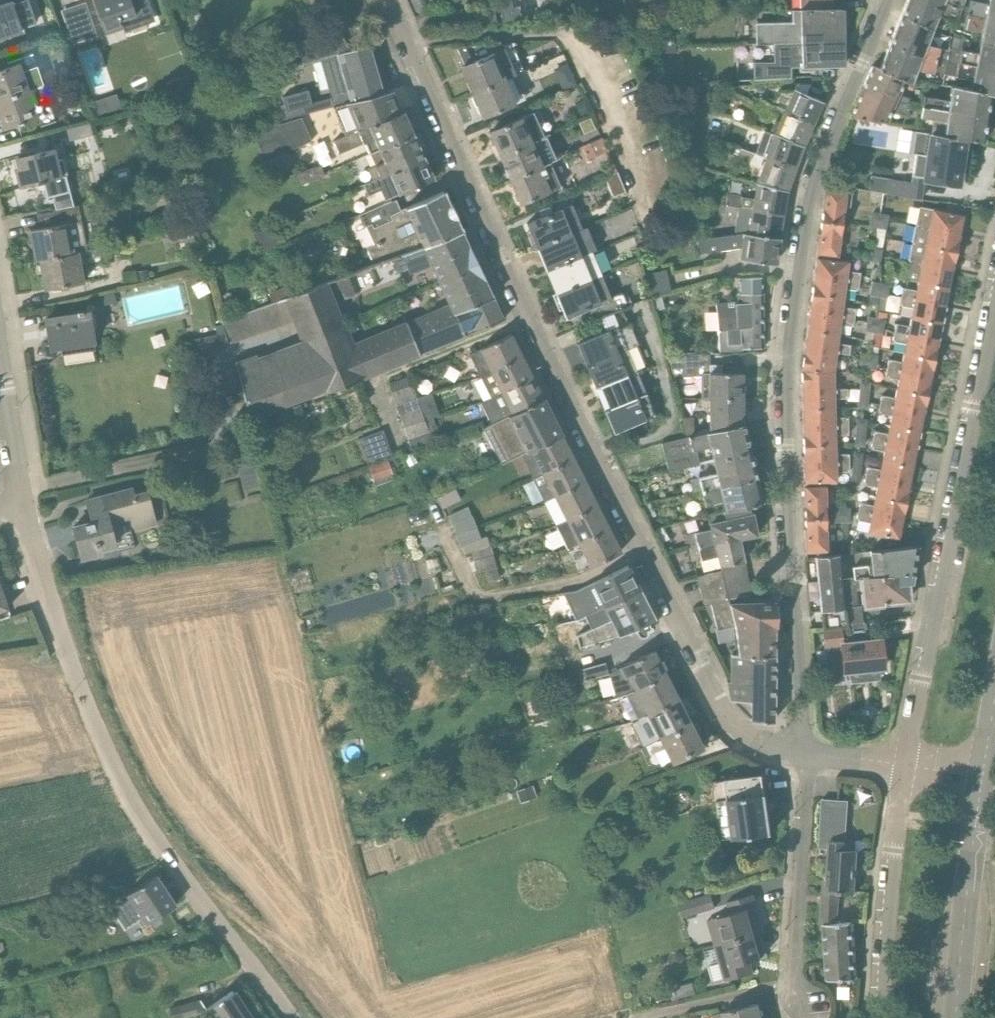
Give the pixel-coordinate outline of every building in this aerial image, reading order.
[(105,35),(124,28),(122,21),(137,15),(131,0),(93,0),(105,35)] [(429,14),(422,0),(408,0),(415,15),(429,14)] [(832,9),(832,0),(801,0),(800,10),(832,9)] [(960,9),(946,0),(908,0),(903,13),(935,26),(939,15),(955,21),(960,11),(960,9)] [(963,4),(964,0),(946,0),(960,9),(963,4)] [(994,18),(994,0),(988,0),(987,4),(973,0),(970,0),(968,6),(963,4),(960,9),(960,11),(994,18)] [(21,30),(11,3),(0,7),(0,37),(21,30)] [(800,43),(800,41),(844,42),(843,9),(832,9),(800,10),(794,10),(795,21),(757,22),(758,44),(773,44),(800,43)] [(994,45),(994,18),(960,11),(955,21),(954,27),(951,32),(956,34),(957,28),(982,33),(980,42),(994,45)] [(947,62),(949,51),(927,45),(935,26),(903,13),(892,40),(926,56),(938,60),(947,62)] [(321,58),(350,50),(339,25),(338,26),(334,22),(329,20),(324,22),(322,28),(324,32),(296,43),(304,63),(321,58)] [(98,37),(94,26),(69,34),(73,46),(98,37)] [(994,71),(994,45),(980,42),(978,53),(962,49),(964,39),(951,36),(949,51),(947,62),(994,71)] [(934,71),(945,73),(947,62),(938,60),(926,56),(892,40),(881,68),(913,81),(918,69),(933,74),(934,71)] [(793,67),(801,67),(845,66),(844,42),(800,41),(800,43),(773,44),(773,60),(753,60),(753,79),(793,77),(793,67)] [(473,94),(512,77),(526,71),(513,42),(501,42),(505,48),(494,52),(494,53),(461,67),(473,94)] [(350,50),(321,58),(332,97),(314,102),(310,88),(283,96),(285,104),(278,106),(283,123),(302,117),(301,116),(334,107),(334,106),(383,92),(369,45),(350,50)] [(37,87),(28,60),(21,63),(21,64),(0,71),(0,100),(37,87)] [(990,94),(994,94),(994,71),(947,62),(945,73),(944,75),(956,76),(972,80),(971,89),(951,86),(951,88),(990,94)] [(862,90),(908,102),(909,99),(900,95),(906,81),(912,83),(913,81),(881,68),(880,69),(873,66),(862,90)] [(512,77),(473,94),(483,117),(516,103),(516,102),(525,98),(522,93),(519,94),(512,77)] [(0,100),(0,117),(4,128),(21,122),(21,123),(47,114),(37,87),(0,100)] [(794,88),(779,90),(772,106),(784,111),(814,122),(823,101),(794,88)] [(922,109),(987,118),(990,94),(951,88),(949,100),(924,96),(922,109)] [(400,111),(393,90),(383,93),(383,92),(334,106),(334,107),(346,135),(400,111)] [(908,102),(862,90),(850,117),(869,119),(888,123),(894,109),(898,110),(899,108),(904,111),(908,102)] [(767,116),(772,106),(759,100),(754,111),(767,116)] [(932,134),(965,139),(984,142),(987,118),(922,109),(921,118),(934,120),(932,134)] [(366,143),(371,154),(413,134),(402,111),(400,111),(346,135),(333,141),(339,154),(366,143)] [(774,134),(804,146),(814,122),(784,111),(774,134)] [(500,156),(535,141),(543,137),(533,113),(522,118),(490,132),(500,156)] [(265,161),(312,141),(302,117),(283,123),(276,125),(275,122),(252,128),(265,161)] [(711,121),(707,137),(724,141),(728,126),(711,121)] [(755,153),(795,168),(804,146),(774,134),(763,130),(755,153)] [(924,133),(920,133),(911,182),(871,176),(870,186),(869,191),(916,198),(916,199),(922,200),(924,178),(959,183),(965,139),(932,134),(924,133)] [(368,168),(373,180),(423,157),(413,134),(371,154),(376,165),(368,168)] [(588,161),(610,151),(604,138),(583,147),(588,161)] [(500,156),(510,180),(545,164),(535,141),(500,156)] [(58,160),(56,149),(20,158),(23,168),(17,169),(21,187),(67,176),(63,159),(58,160)] [(787,191),(795,168),(755,153),(754,153),(741,149),(740,149),(737,157),(737,160),(762,167),(756,183),(787,191)] [(423,157),(373,180),(366,183),(371,194),(380,189),(381,191),(384,189),(388,199),(398,194),(433,179),(423,157)] [(545,164),(510,180),(521,204),(561,187),(550,162),(545,164)] [(324,173),(321,165),(296,172),(301,185),(325,176),(324,173)] [(726,206),(784,214),(787,191),(756,183),(753,198),(741,196),(742,195),(729,193),(726,206)] [(822,221),(843,224),(844,212),(845,212),(845,208),(851,208),(853,192),(827,188),(822,221)] [(396,255),(461,229),(443,191),(401,210),(396,200),(391,202),(391,201),(377,207),(364,213),(359,215),(364,227),(366,226),(374,244),(367,247),(374,264),(396,255)] [(40,260),(75,253),(70,223),(82,221),(81,214),(90,213),(88,204),(79,205),(79,204),(54,209),(56,224),(30,230),(36,260),(40,260)] [(539,246),(582,229),(582,228),(572,204),(562,208),(562,209),(529,222),(539,246)] [(736,232),(780,238),(784,214),(726,206),(725,217),(738,219),(736,232)] [(916,225),(961,234),(964,216),(920,207),(916,225)] [(871,219),(880,221),(881,214),(872,212),(871,219)] [(889,215),(881,214),(880,221),(888,223),(889,215)] [(870,227),(878,228),(880,221),(871,219),(870,227)] [(843,224),(822,221),(818,253),(839,256),(842,236),(841,236),(843,224)] [(880,221),(878,228),(879,228),(887,230),(888,223),(880,221)] [(912,243),(957,252),(961,234),(916,225),(912,243)] [(885,238),(887,230),(879,228),(878,237),(885,238)] [(461,229),(396,255),(401,270),(409,268),(412,276),(434,268),(441,283),(478,265),(461,229)] [(549,269),(592,251),(582,229),(539,246),(549,269)] [(780,238),(736,232),(736,234),(700,239),(701,252),(743,247),(741,259),(776,264),(780,238)] [(883,248),(885,238),(878,237),(876,247),(883,248)] [(909,261),(953,270),(957,252),(912,243),(909,261)] [(873,247),(872,254),(882,256),(883,248),(873,247)] [(558,292),(601,275),(592,251),(549,269),(558,292)] [(79,252),(75,253),(40,260),(45,289),(85,282),(79,252)] [(882,256),(872,254),(871,262),(880,263),(881,263),(882,256)] [(814,275),(860,281),(861,273),(848,271),(849,262),(816,257),(814,275)] [(905,279),(917,282),(950,288),(953,270),(909,261),(905,279)] [(347,323),(301,341),(258,357),(257,355),(236,361),(237,363),(236,363),(250,420),(325,391),(326,393),(366,376),(367,376),(466,336),(466,334),(504,319),(478,265),(441,283),(439,284),(432,287),(438,300),(446,297),(448,303),(407,321),(355,343),(347,323)] [(650,296),(670,291),(665,271),(646,276),(650,296)] [(348,274),(330,281),(338,302),(356,295),(348,274)] [(602,275),(601,275),(558,292),(568,317),(601,303),(612,299),(602,275)] [(812,294),(844,298),(845,289),(859,291),(860,281),(814,275),(812,294)] [(716,305),(720,350),(764,349),(763,277),(738,277),(738,293),(738,295),(738,303),(716,305)] [(284,298),(293,321),(301,341),(347,323),(338,302),(330,281),(284,298)] [(870,296),(879,297),(881,290),(882,283),(873,281),(873,284),(870,296)] [(902,297),(946,306),(950,288),(917,282),(915,290),(903,288),(902,297)] [(881,290),(889,291),(890,284),(882,283),(881,290)] [(888,299),(889,291),(881,290),(879,297),(888,299)] [(809,314),(855,320),(856,309),(843,307),(844,298),(812,294),(809,314)] [(911,317),(943,323),(946,306),(902,297),(900,306),(912,308),(911,317)] [(223,321),(228,341),(293,321),(284,298),(223,321)] [(588,365),(638,345),(623,309),(601,318),(608,330),(579,342),(588,365)] [(96,343),(91,312),(46,319),(51,348),(60,346),(62,355),(95,350),(94,344),(96,343)] [(807,330),(840,334),(841,325),(854,327),(855,320),(809,314),(807,330)] [(869,317),(867,324),(876,326),(878,319),(869,317)] [(894,333),(939,342),(943,323),(911,317),(909,326),(896,324),(894,333)] [(876,326),(884,328),(886,321),(878,319),(876,326)] [(867,324),(865,331),(867,331),(875,333),(876,326),(867,324)] [(884,328),(876,326),(875,333),(883,335),(884,328)] [(804,349),(837,353),(850,355),(851,345),(838,343),(840,334),(807,330),(804,349)] [(903,353),(935,359),(939,342),(894,333),(893,342),(905,344),(903,353)] [(470,354),(481,376),(522,356),(511,334),(470,354)] [(598,387),(637,371),(641,369),(639,366),(645,363),(638,345),(588,365),(598,387)] [(802,372),(834,371),(837,353),(804,349),(802,369),(802,372)] [(709,399),(743,399),(742,373),(723,373),(722,364),(710,364),(710,353),(666,356),(671,377),(702,376),(702,399),(709,399)] [(860,360),(869,361),(870,354),(861,353),(860,360)] [(887,369),(932,378),(935,359),(903,353),(902,362),(889,359),(887,369)] [(869,361),(877,363),(878,355),(871,354),(870,354),(869,361)] [(481,376),(490,394),(531,373),(522,356),(481,376)] [(869,361),(860,360),(859,367),(868,369),(869,361)] [(877,363),(869,361),(868,369),(876,370),(877,363)] [(896,389),(928,395),(932,378),(887,369),(886,377),(898,380),(896,389)] [(607,409),(646,393),(637,371),(598,387),(607,409)] [(802,390),(835,389),(834,371),(802,372),(802,390)] [(501,393),(509,407),(540,392),(531,373),(490,394),(491,398),(501,393)] [(397,405),(418,398),(410,376),(389,383),(397,405)] [(803,410),(835,409),(835,399),(848,398),(848,389),(835,389),(802,390),(803,410)] [(880,405),(925,414),(928,395),(896,389),(894,398),(882,395),(880,405)] [(522,455),(562,435),(540,392),(509,407),(512,414),(507,416),(514,428),(495,437),(508,462),(522,455)] [(646,393),(607,409),(616,432),(656,416),(646,393)] [(404,427),(425,420),(418,398),(397,405),(404,427)] [(709,431),(743,424),(743,399),(709,399),(709,431)] [(889,424),(921,431),(925,414),(880,405),(878,413),(891,415),(889,424)] [(803,426),(849,425),(849,417),(836,417),(835,409),(803,410),(803,426)] [(686,432),(695,432),(695,417),(683,417),(686,432)] [(409,439),(429,432),(425,420),(404,427),(409,439)] [(743,424),(709,431),(689,436),(689,437),(662,443),(669,471),(700,464),(697,450),(711,447),(714,460),(749,451),(743,424)] [(873,440),(918,449),(921,431),(889,424),(887,434),(875,431),(873,440)] [(804,444),(836,443),(836,436),(849,435),(849,425),(803,426),(804,444)] [(369,464),(393,454),(384,430),(360,439),(369,464)] [(533,478),(573,458),(562,435),(522,455),(533,478)] [(882,460),(914,467),(918,449),(873,440),(871,449),(884,452),(882,460)] [(804,464),(850,463),(849,453),(836,454),(836,443),(804,444),(804,464)] [(703,491),(756,478),(749,451),(714,460),(717,473),(691,479),(695,493),(703,491)] [(545,502),(585,481),(573,458),(533,478),(545,502)] [(866,476),(910,484),(914,467),(882,460),(880,469),(868,467),(866,476)] [(374,476),(393,475),(392,461),(373,463),(374,476)] [(850,463),(804,464),(805,483),(837,482),(837,473),(850,472),(850,463)] [(875,496),(907,502),(910,484),(866,476),(864,485),(876,487),(875,496)] [(708,516),(749,506),(762,502),(756,478),(703,491),(707,505),(722,502),(725,511),(708,515),(708,516)] [(556,525),(597,504),(585,481),(545,502),(556,525)] [(806,517),(827,517),(827,487),(805,486),(806,517)] [(452,504),(461,500),(456,488),(440,496),(437,498),(440,503),(443,509),(452,504)] [(82,557),(103,551),(102,550),(118,546),(112,523),(123,520),(116,493),(87,501),(93,521),(74,527),(82,557)] [(859,512),(903,521),(907,502),(875,496),(873,505),(860,503),(859,512)] [(578,544),(609,528),(597,504),(556,525),(568,549),(578,544)] [(720,567),(744,561),(739,538),(757,534),(756,530),(752,514),(751,514),(749,506),(708,516),(710,522),(709,523),(710,529),(689,534),(692,546),(696,561),(701,560),(716,555),(719,566),(720,567)] [(454,523),(458,533),(477,526),(470,507),(449,515),(453,523),(454,523)] [(903,521),(859,512),(857,521),(869,523),(868,529),(870,530),(869,531),(900,537),(903,521)] [(827,517),(806,517),(807,552),(828,551),(827,517)] [(477,526),(458,533),(463,546),(482,538),(477,526)] [(609,528),(578,544),(590,568),(621,552),(609,528)] [(491,545),(465,553),(467,557),(474,555),(478,572),(486,570),(498,567),(491,545)] [(918,545),(869,551),(871,565),(853,567),(855,579),(914,571),(918,545)] [(849,628),(848,624),(843,579),(842,566),(840,554),(816,557),(823,631),(849,628)] [(723,578),(747,573),(744,561),(720,567),(721,571),(723,578)] [(605,607),(607,610),(641,592),(628,566),(593,583),(577,593),(563,594),(575,619),(587,616),(605,607)] [(498,567),(486,570),(489,582),(500,579),(498,567)] [(697,577),(701,591),(725,585),(721,571),(697,577)] [(843,579),(848,624),(864,623),(863,610),(885,607),(884,603),(909,600),(908,592),(910,592),(909,582),(912,582),(914,571),(855,579),(843,579)] [(749,585),(747,573),(723,578),(725,585),(729,599),(742,597),(740,587),(749,585)] [(9,608),(0,579),(0,611),(9,608)] [(725,585),(701,591),(704,605),(711,604),(717,630),(735,626),(730,604),(729,599),(725,585)] [(620,636),(635,629),(637,634),(640,636),(642,636),(644,636),(645,636),(647,634),(647,633),(647,631),(647,630),(651,628),(649,623),(655,620),(655,619),(641,592),(607,610),(611,618),(578,636),(581,647),(620,636)] [(740,657),(774,656),(775,603),(730,604),(735,626),(737,638),(740,657)] [(489,606),(470,610),(471,621),(491,617),(489,606)] [(846,635),(824,639),(825,649),(840,647),(843,675),(850,675),(851,680),(880,677),(879,669),(884,668),(881,640),(847,644),(846,635)] [(41,661),(51,658),(48,648),(38,651),(41,661)] [(623,696),(666,675),(653,650),(619,668),(619,669),(609,674),(617,698),(623,696)] [(774,656),(740,657),(730,657),(731,681),(729,681),(730,684),(732,700),(752,721),(773,721),(774,682),(774,656)] [(601,677),(609,674),(606,662),(583,669),(587,681),(601,677)] [(647,715),(678,699),(666,675),(623,696),(634,721),(645,716),(647,715)] [(660,740),(691,724),(678,699),(647,715),(660,740)] [(691,724),(660,740),(641,748),(651,766),(655,764),(651,755),(664,748),(671,763),(702,747),(691,724)] [(763,775),(726,779),(713,781),(721,841),(733,839),(771,834),(763,775)] [(823,837),(837,838),(838,811),(825,810),(823,837)] [(826,891),(839,893),(855,894),(857,851),(845,850),(845,842),(830,841),(826,891)] [(156,875),(127,894),(134,906),(124,913),(133,927),(146,924),(176,905),(156,875)] [(839,893),(826,891),(823,891),(821,925),(823,925),(828,981),(855,979),(852,923),(837,923),(839,893)] [(683,918),(716,909),(712,894),(679,904),(683,918)] [(724,943),(755,935),(764,932),(754,895),(726,903),(730,914),(717,918),(724,943)] [(755,935),(724,943),(715,946),(725,982),(755,973),(751,962),(762,958),(755,935)] [(180,1006),(183,1017),(187,1017),(207,1012),(212,1017),(251,1017),(233,991),(207,1009),(201,1001),(180,1006)] [(758,1003),(722,1012),(724,1017),(762,1017),(758,1003)]
